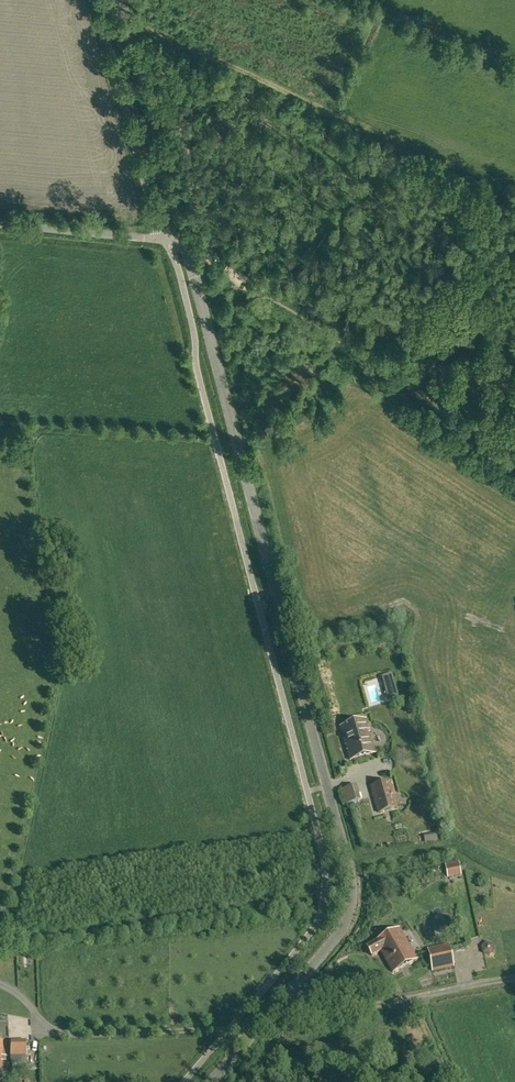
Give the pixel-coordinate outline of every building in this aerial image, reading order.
[(392,673),(381,676),(388,699),(399,696),(392,673)] [(350,760),(376,752),(366,718),(340,726),(346,744),(349,744),(351,749),(347,750),(350,760)] [(398,806),(390,780),(383,782),(385,786),(379,788),(378,784),(371,786),(378,811),(398,806)] [(459,861),(452,862),(454,876),(462,875),(459,861)] [(381,950),(393,972),(417,959),(399,928),(367,946),(372,955),(381,950)] [(450,943),(428,948),(433,972),(455,967),(450,943)]
